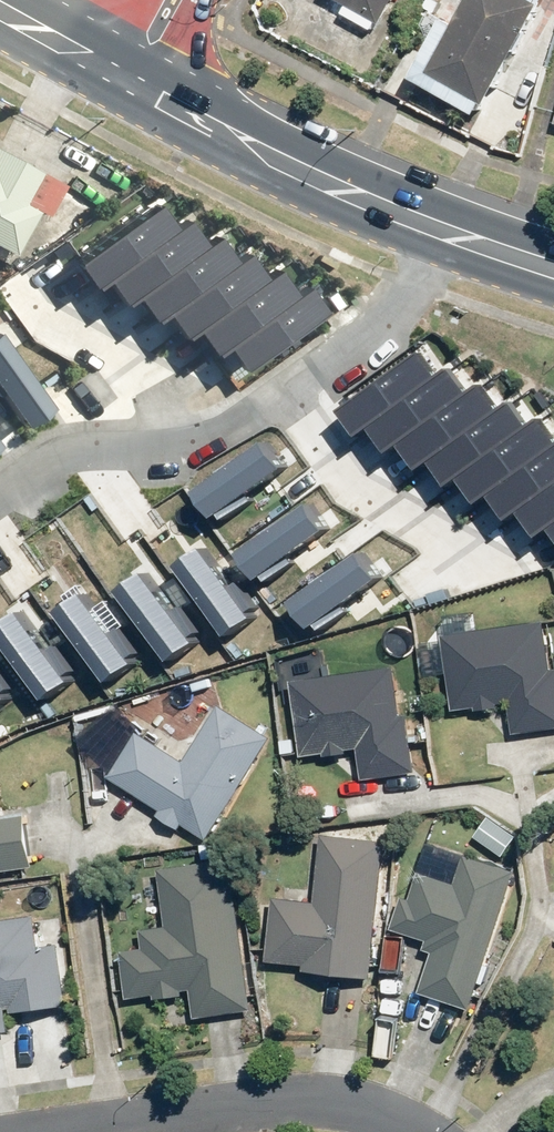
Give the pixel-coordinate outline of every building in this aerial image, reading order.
[(384,17),(393,0),(352,0),(384,17)] [(440,65),(494,97),(550,3),(545,0),(478,0),(440,65)] [(37,218),(41,220),(44,214),(47,216),(65,181),(0,147),(0,242),(19,252),(37,218)] [(154,197),(71,256),(87,279),(100,271),(170,220),(154,197)] [(170,220),(100,271),(117,294),(128,286),(199,235),(182,212),(170,220)] [(199,235),(128,286),(147,313),(159,305),(230,253),(211,227),(199,235)] [(230,253),(159,305),(177,330),(190,321),(261,270),(243,244),(230,253)] [(261,270),(190,321),(208,346),(219,337),(290,287),(272,262),(261,270)] [(290,287),(219,337),(236,360),(318,302),(302,279),(290,287)] [(20,422),(46,403),(0,338),(0,394),(20,422)] [(431,350),(348,410),(365,433),(378,424),(448,374),(431,350)] [(448,374),(378,424),(395,448),(406,440),(477,389),(460,365),(448,374)] [(477,389),(406,440),(425,467),(436,459),(508,407),(489,381),(477,389)] [(508,407),(436,459),(455,484),(468,475),(539,424),(521,398),(508,407)] [(468,475),(486,500),(497,490),(553,451),(553,422),(550,416),(539,424),(468,475)] [(272,436),(203,484),(221,510),(290,462),(272,436)] [(497,490),(513,513),(528,504),(553,485),(553,451),(497,490)] [(528,504),(546,530),(553,524),(553,485),(528,504)] [(317,500),(249,548),(267,573),(335,525),(317,500)] [(213,545),(184,566),(232,631),(259,611),(256,606),(261,602),(242,575),(238,578),(213,545)] [(363,548),(295,596),(313,622),(382,574),(363,548)] [(156,568),(128,589),(176,654),(203,634),(199,629),(205,625),(185,599),(181,602),(156,568)] [(93,593),(64,614),(112,679),(139,659),(136,654),(141,650),(122,624),(118,627),(93,593)] [(30,608),(1,629),(49,694),(76,674),(73,669),(78,665),(59,639),(55,642),(30,608)] [(552,619),(450,634),(462,712),(515,704),(520,734),(553,728),(553,636),(552,619)] [(12,690),(8,685),(14,681),(0,662),(0,699),(12,690)] [(415,712),(405,713),(399,666),(299,679),(309,753),(364,746),(367,776),(422,770),(415,712)] [(147,734),(119,776),(164,805),(162,809),(212,839),(275,737),(226,706),(191,763),(147,734)] [(0,788),(0,872),(36,867),(28,814),(5,818),(0,788)] [(329,839),(323,901),(279,897),(273,960),(317,964),(316,970),(376,976),(389,845),(329,839)] [(469,855),(461,881),(418,867),(398,925),(441,939),(424,990),(475,1007),(521,872),(469,855)] [(136,998),(199,989),(204,1015),(257,1006),(233,862),(212,866),(212,863),(164,870),(172,927),(146,930),(149,951),(129,954),(136,998)] [(53,1004),(71,1001),(63,944),(45,947),(40,915),(0,921),(0,1031),(13,1028),(11,1012),(53,1005),(53,1004)]
